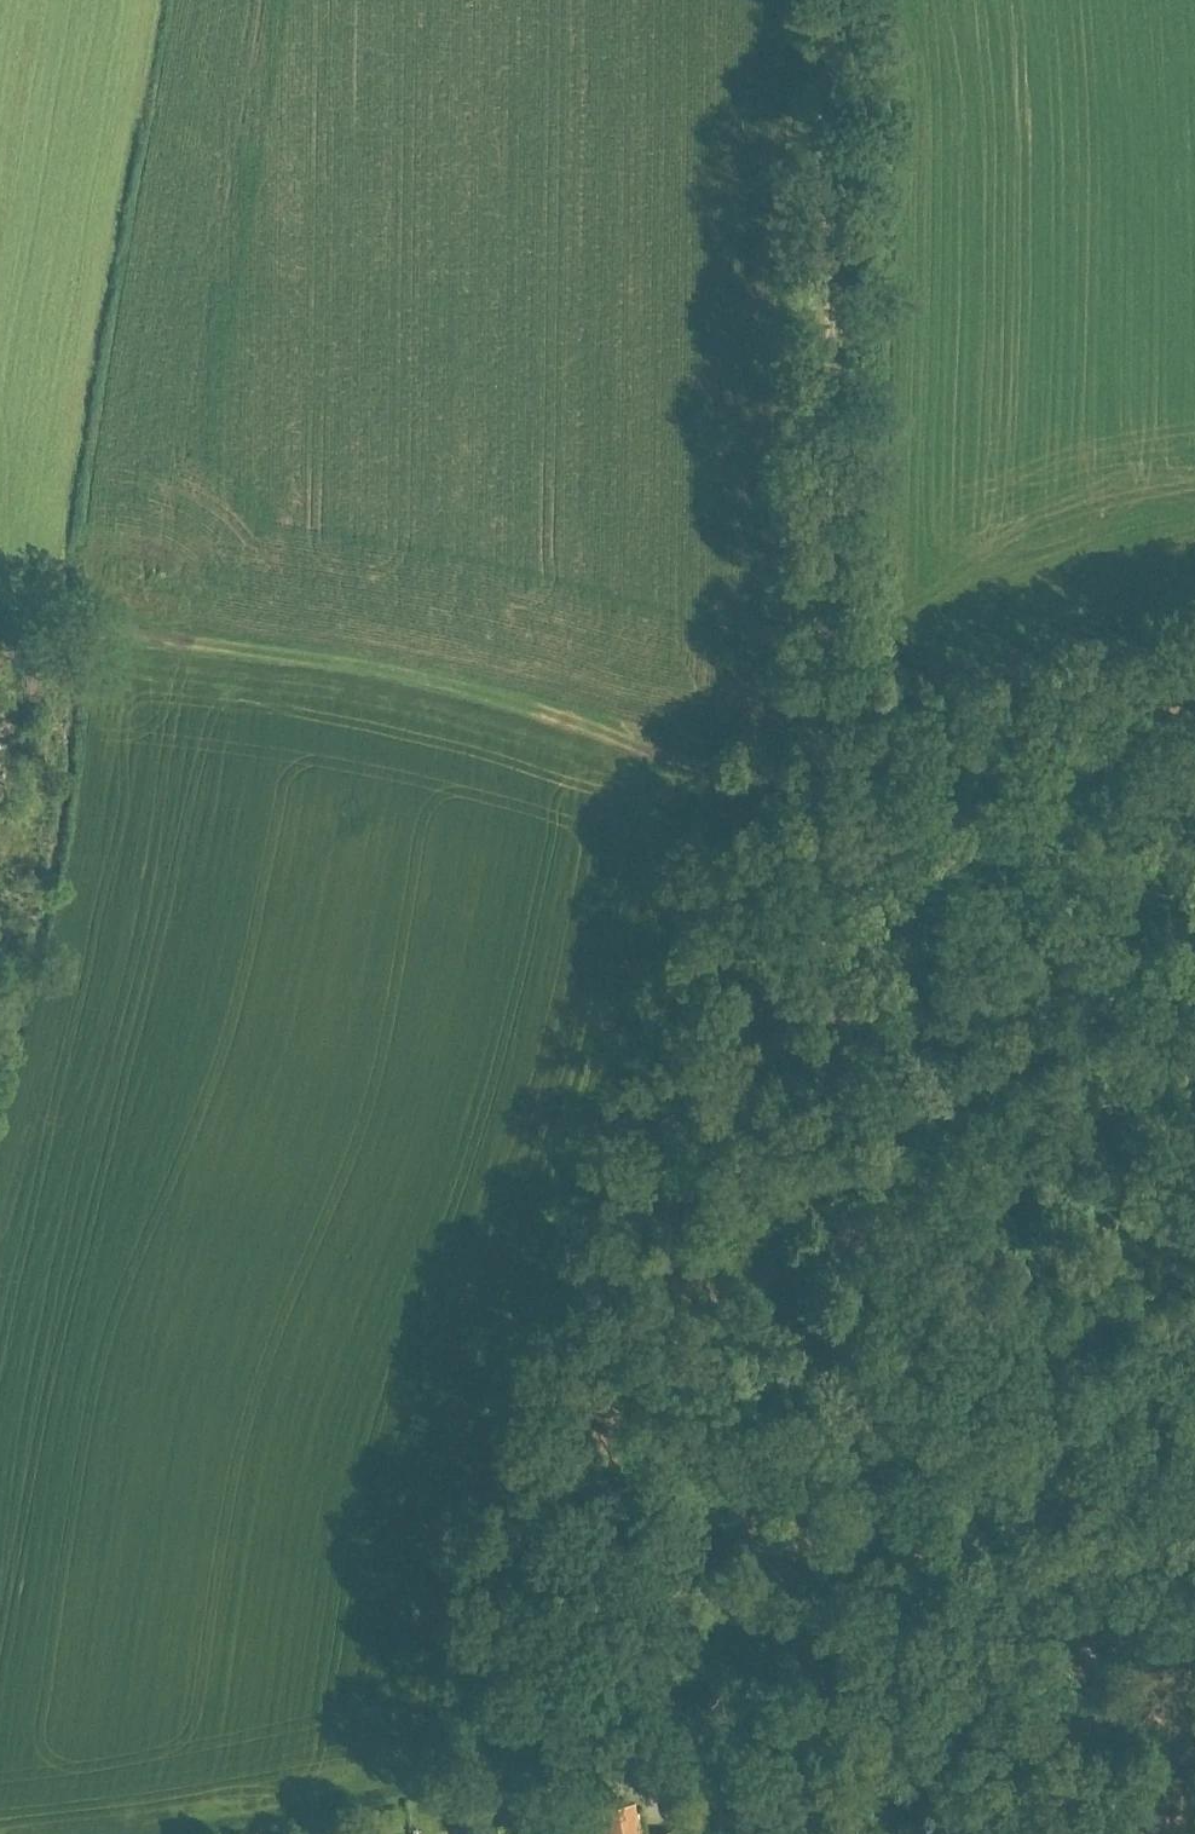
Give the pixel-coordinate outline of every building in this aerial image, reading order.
[(599,1833),(636,1833),(632,1799),(595,1803),(599,1833)]
